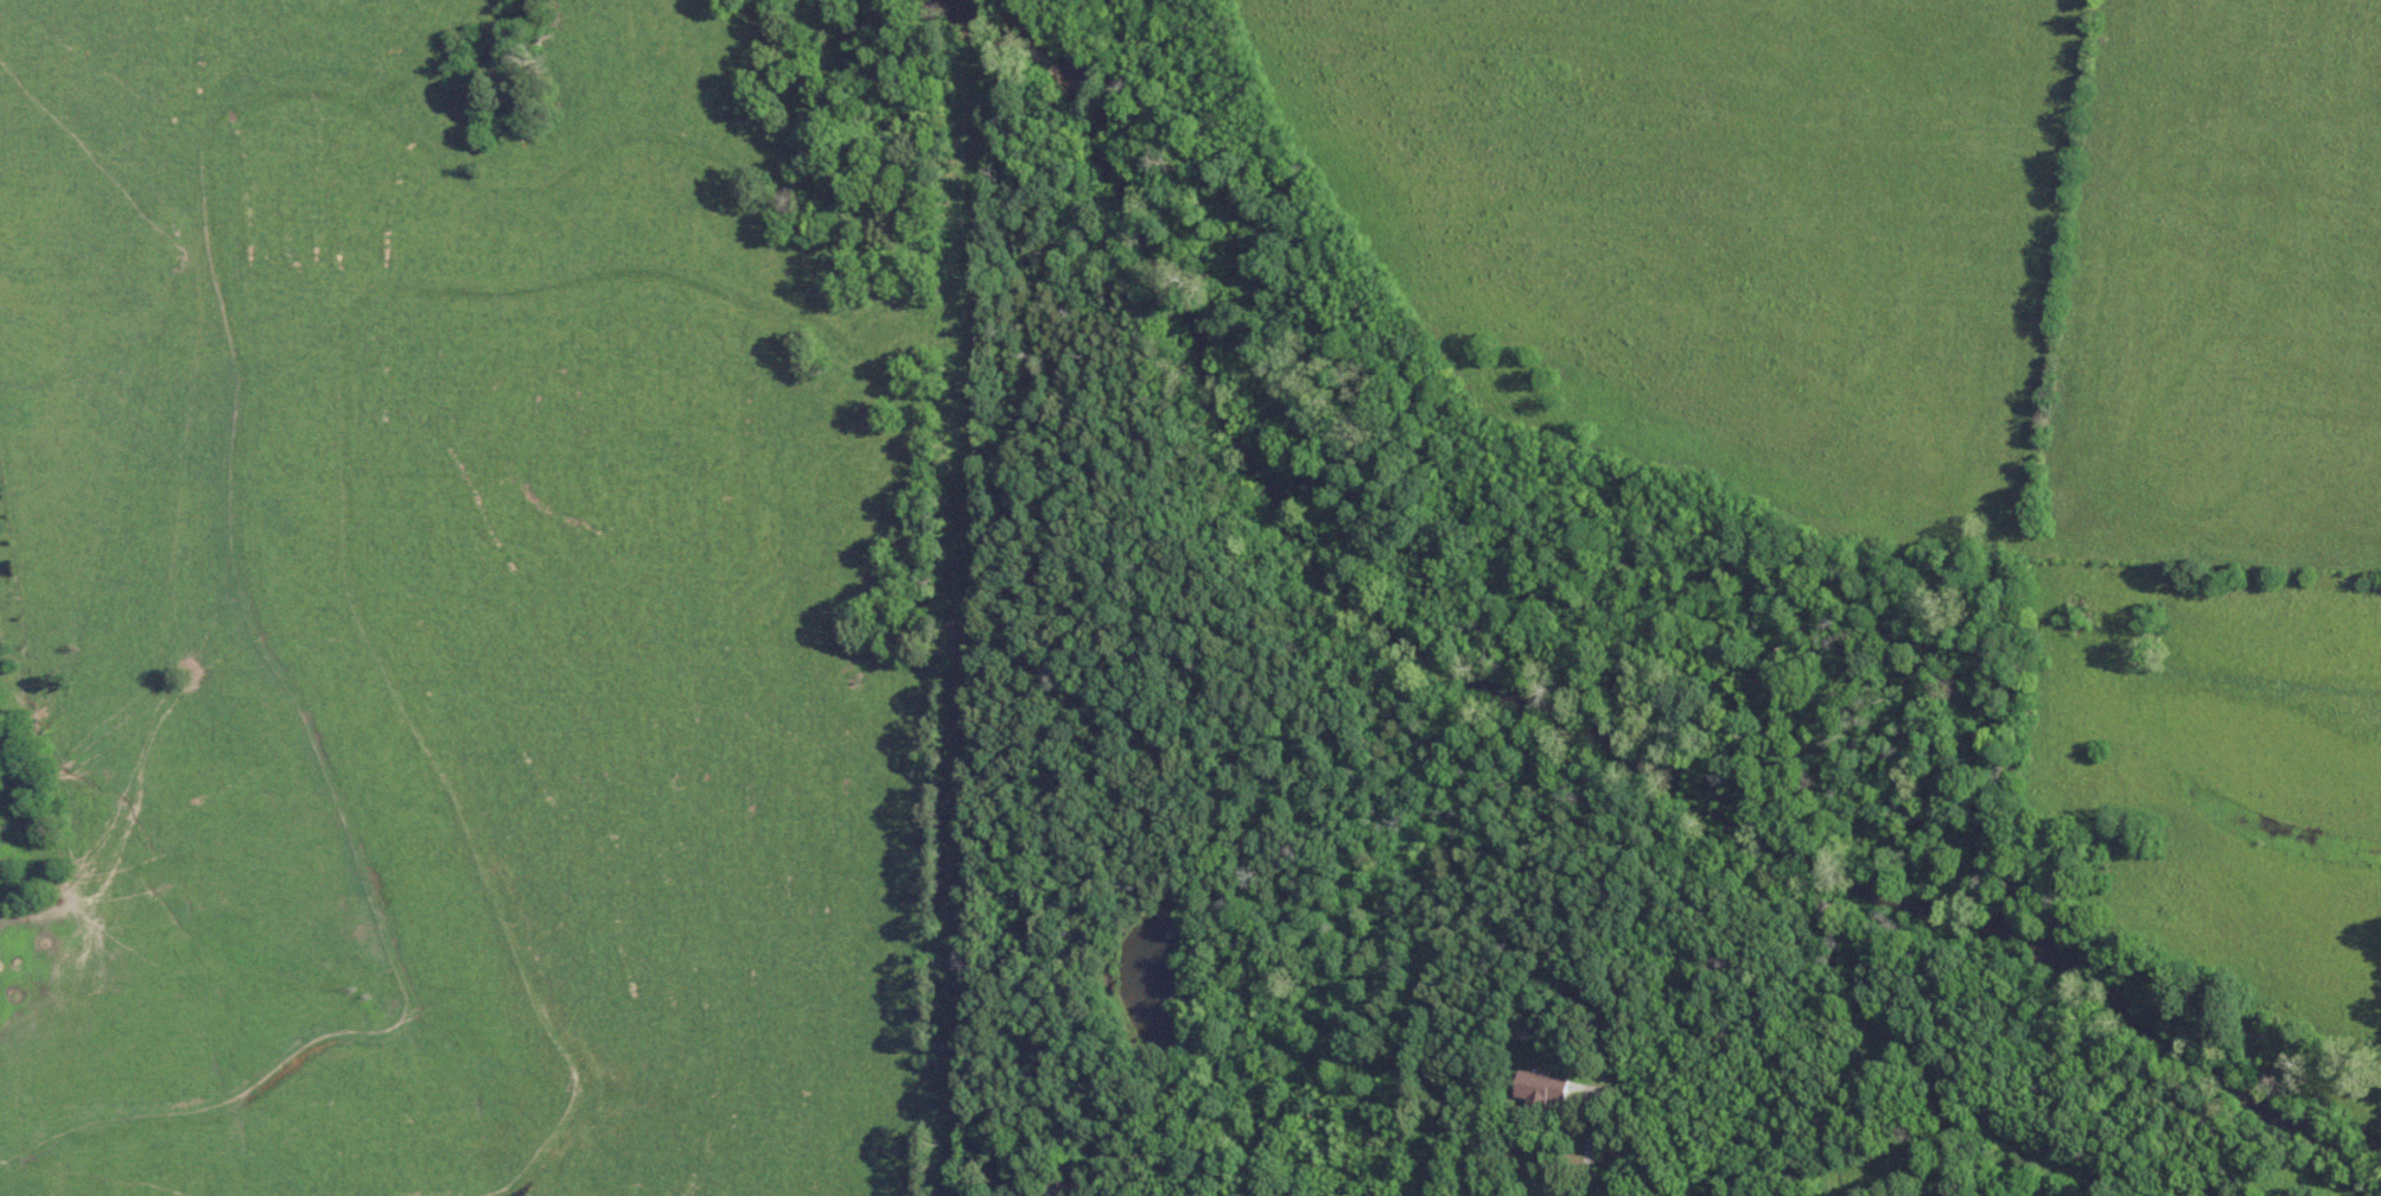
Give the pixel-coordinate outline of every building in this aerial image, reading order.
[(1575,1080),(1521,1070),(1516,1097),(1529,1099),(1528,1105),(1550,1109),(1552,1098),(1571,1101),(1575,1080)]
